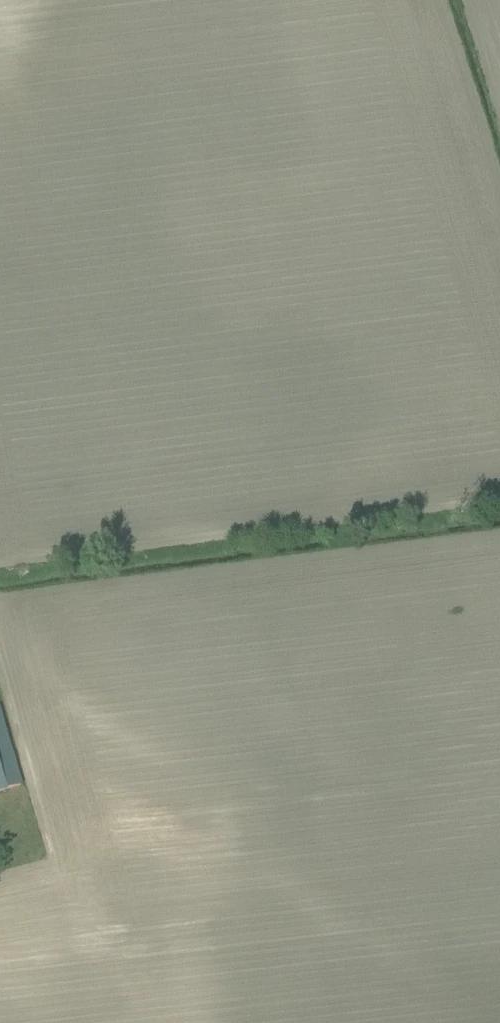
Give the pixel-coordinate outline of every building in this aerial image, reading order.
[(24,787),(2,703),(0,704),(0,793),(24,787)]
